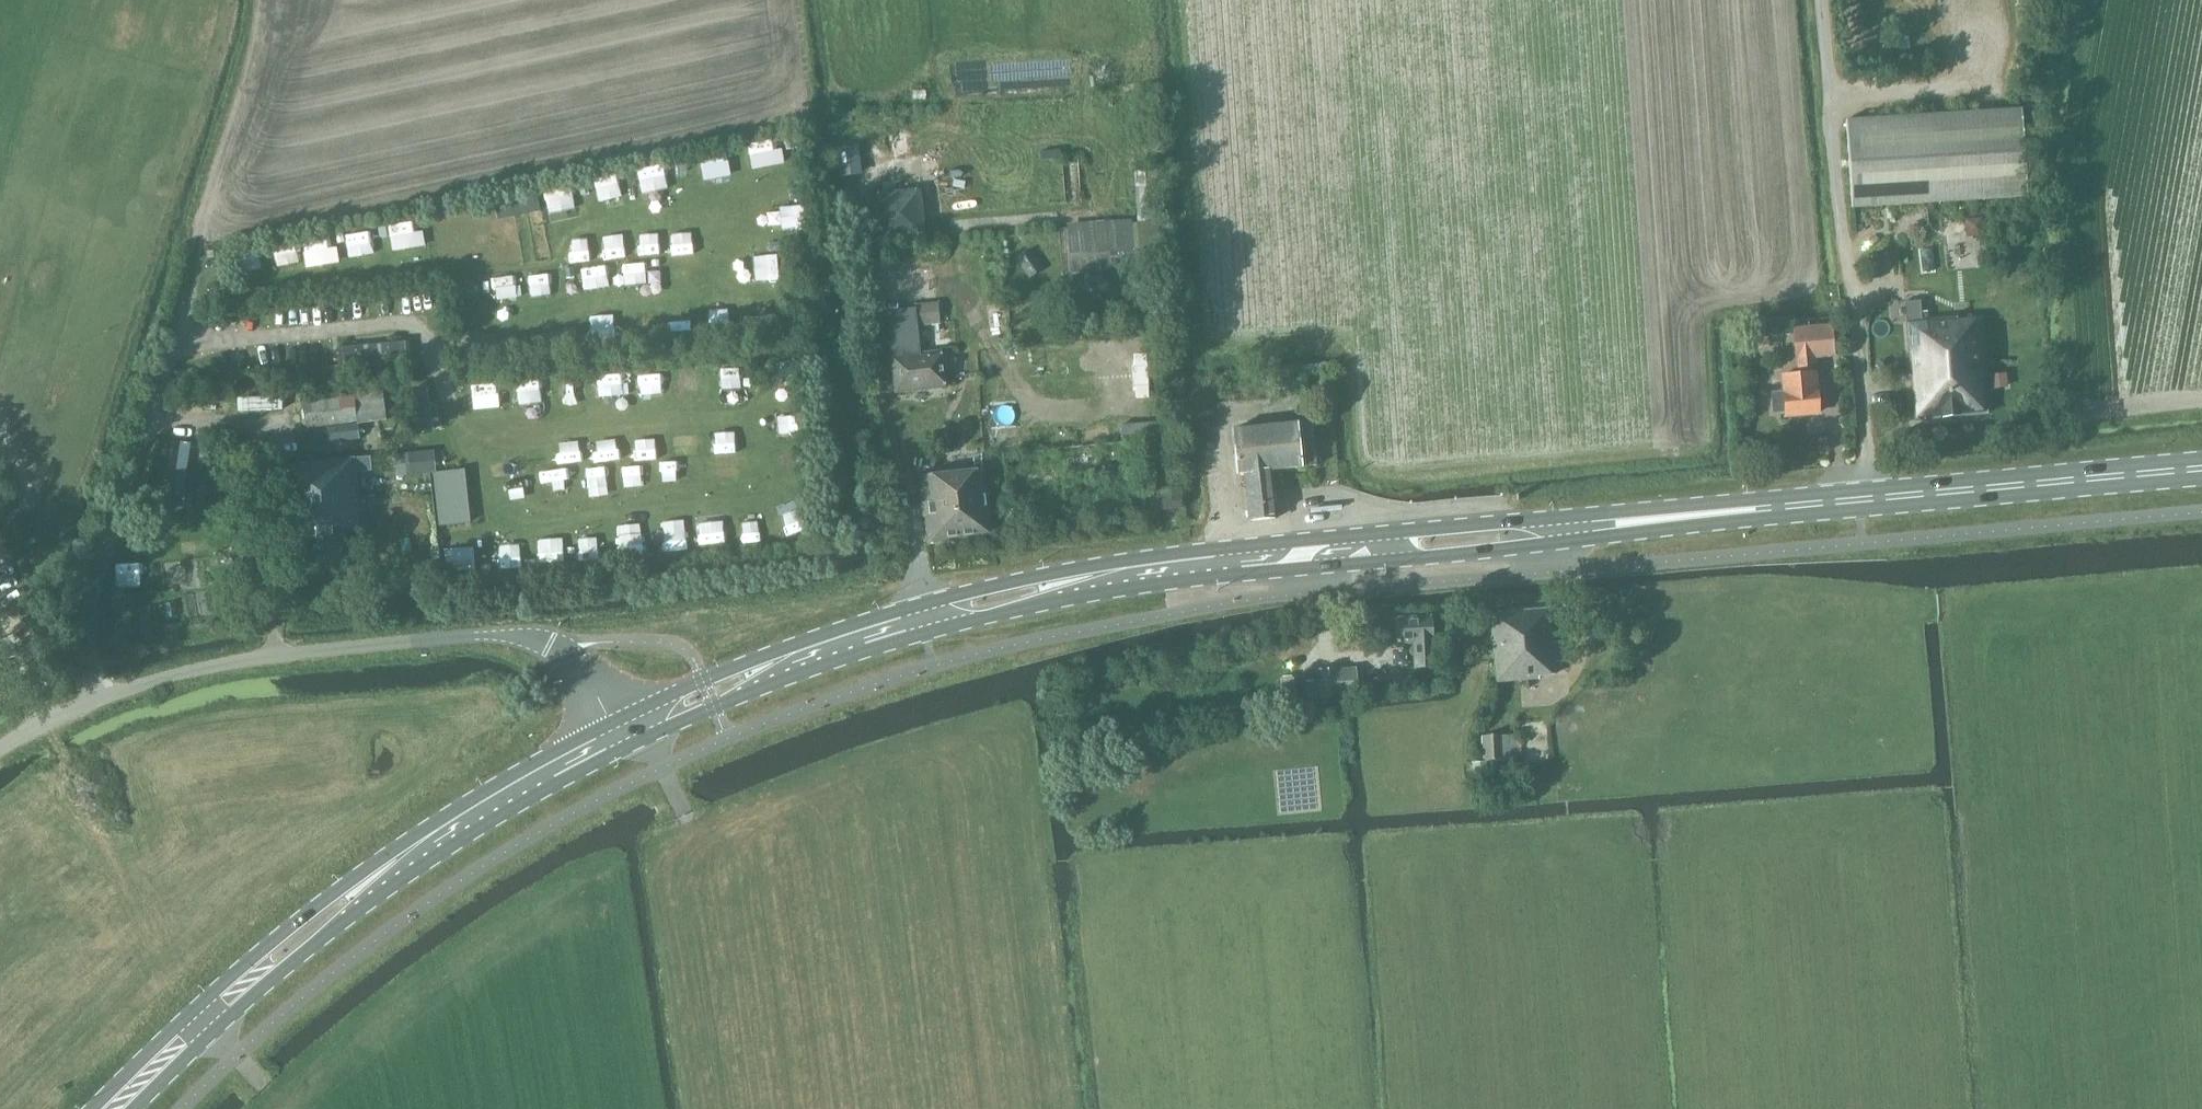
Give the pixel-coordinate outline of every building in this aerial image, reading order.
[(1843,119),(1849,207),(2026,195),(2020,108),(1843,119)] [(792,140),(785,141),(786,150),(794,149),(792,140)] [(685,159),(676,161),(678,173),(688,171),(685,159)] [(1132,219),(1068,223),(1071,270),(1112,268),(1111,258),(1163,254),(1161,221),(1148,221),(1145,170),(1135,170),(1139,222),(1133,223),(1132,219)] [(634,175),(626,176),(628,187),(635,186),(634,175)] [(873,193),(879,241),(926,235),(919,187),(873,193)] [(798,190),(789,191),(790,201),(799,200),(798,190)] [(494,200),(498,219),(540,211),(536,191),(494,200)] [(1966,238),(1984,236),(1983,218),(1964,220),(1966,238)] [(1029,251),(1016,260),(1024,271),(1037,262),(1029,251)] [(1153,300),(1150,259),(1121,261),(1124,302),(1153,300)] [(1154,264),(1155,290),(1165,290),(1164,264),(1154,264)] [(449,284),(451,300),(475,298),(474,281),(449,284)] [(946,389),(942,352),(920,354),(915,308),(886,312),(891,357),(895,394),(946,389)] [(1925,311),(1919,311),(1920,320),(1905,322),(1914,419),(1986,415),(1977,318),(1956,320),(1956,318),(1926,320),(1925,311)] [(1832,325),(1792,328),(1795,359),(1798,359),(1799,375),(1782,377),(1783,392),(1770,393),(1772,414),(1785,412),(1786,416),(1819,413),(1814,357),(1835,355),(1832,325)] [(338,348),(339,361),(366,358),(367,373),(381,371),(380,358),(405,355),(404,342),(338,348)] [(2006,373),(1991,374),(1992,388),(2007,387),(2006,373)] [(354,410),(351,378),(300,384),(304,417),(306,433),(310,433),(309,429),(319,428),(356,423),(354,410)] [(355,395),(358,423),(386,420),(383,392),(355,395)] [(1297,407),(1298,423),(1311,422),(1311,423),(1328,422),(1327,404),(1297,407)] [(1311,422),(1298,423),(1297,423),(1232,430),(1237,475),(1245,473),(1249,521),(1272,519),(1268,472),(1301,468),(1301,466),(1315,466),(1311,423),(1311,422)] [(1120,425),(1121,441),(1159,438),(1158,423),(1120,425)] [(313,431),(315,445),(358,439),(356,425),(313,431)] [(433,451),(411,453),(394,454),(397,478),(413,476),(413,474),(435,472),(433,451)] [(354,473),(371,471),(369,459),(353,461),(304,467),(304,468),(283,471),(289,542),(360,535),(354,473)] [(465,470),(433,474),(439,527),(471,524),(465,470)] [(925,500),(929,543),(992,536),(989,491),(986,491),(984,472),(920,478),(923,500),(925,500)] [(1180,497),(1181,496),(1180,489),(1161,492),(1161,499),(1162,499),(1164,510),(1182,508),(1180,497)] [(536,561),(525,562),(526,572),(537,571),(536,561)] [(1490,615),(1497,683),(1538,681),(1538,677),(1552,676),(1553,675),(1555,675),(1555,662),(1562,661),(1561,643),(1551,643),(1547,611),(1490,615)] [(1390,643),(1396,642),(1396,643),(1414,642),(1415,667),(1415,668),(1433,667),(1431,617),(1395,619),(1395,620),(1389,620),(1384,623),(1380,628),(1380,636),(1385,641),(1390,643)] [(1406,667),(1401,674),(1402,681),(1415,681),(1415,668),(1415,667),(1406,667)] [(1356,668),(1347,669),(1320,671),(1322,697),(1358,694),(1356,668)] [(1487,763),(1516,761),(1515,736),(1481,737),(1482,763),(1487,763)] [(1487,782),(1487,763),(1482,763),(1472,763),(1472,782),(1487,782)]
